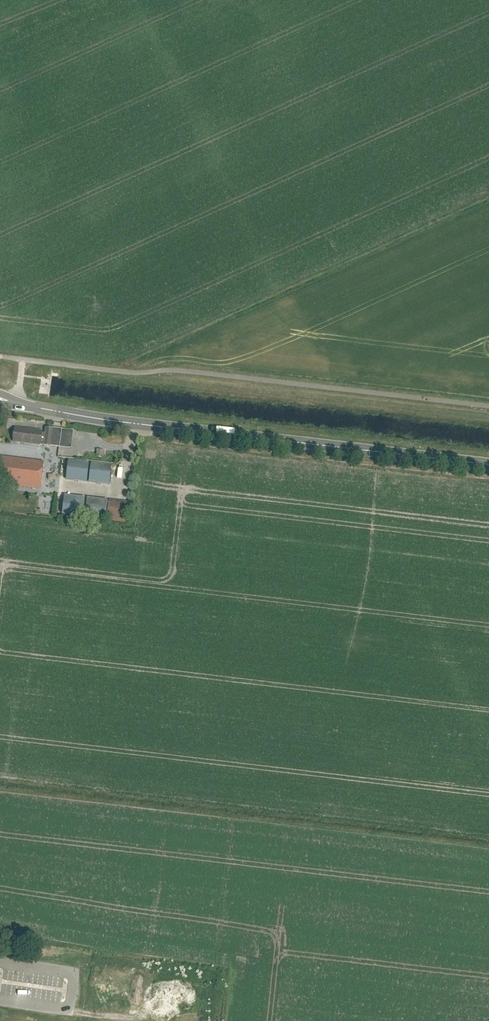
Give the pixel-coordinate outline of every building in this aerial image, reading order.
[(53,429),(52,429),(46,428),(45,428),(44,434),(41,433),(41,431),(17,428),(16,431),(14,431),(13,439),(15,440),(14,442),(40,446),(40,444),(43,444),(43,446),(59,447),(61,430),(53,429)] [(10,484),(19,485),(20,477),(19,477),(20,472),(15,471),(17,458),(0,456),(0,480),(10,481),(10,484)] [(19,485),(40,488),(44,461),(17,458),(15,471),(20,472),(19,477),(20,477),(19,485)] [(89,463),(69,461),(66,480),(87,482),(89,463)] [(91,463),(89,484),(109,485),(111,465),(91,463)] [(82,517),(85,498),(65,495),(62,514),(82,517)] [(87,498),(86,518),(106,520),(108,499),(87,498)] [(110,500),(107,521),(125,524),(128,502),(110,500)]
